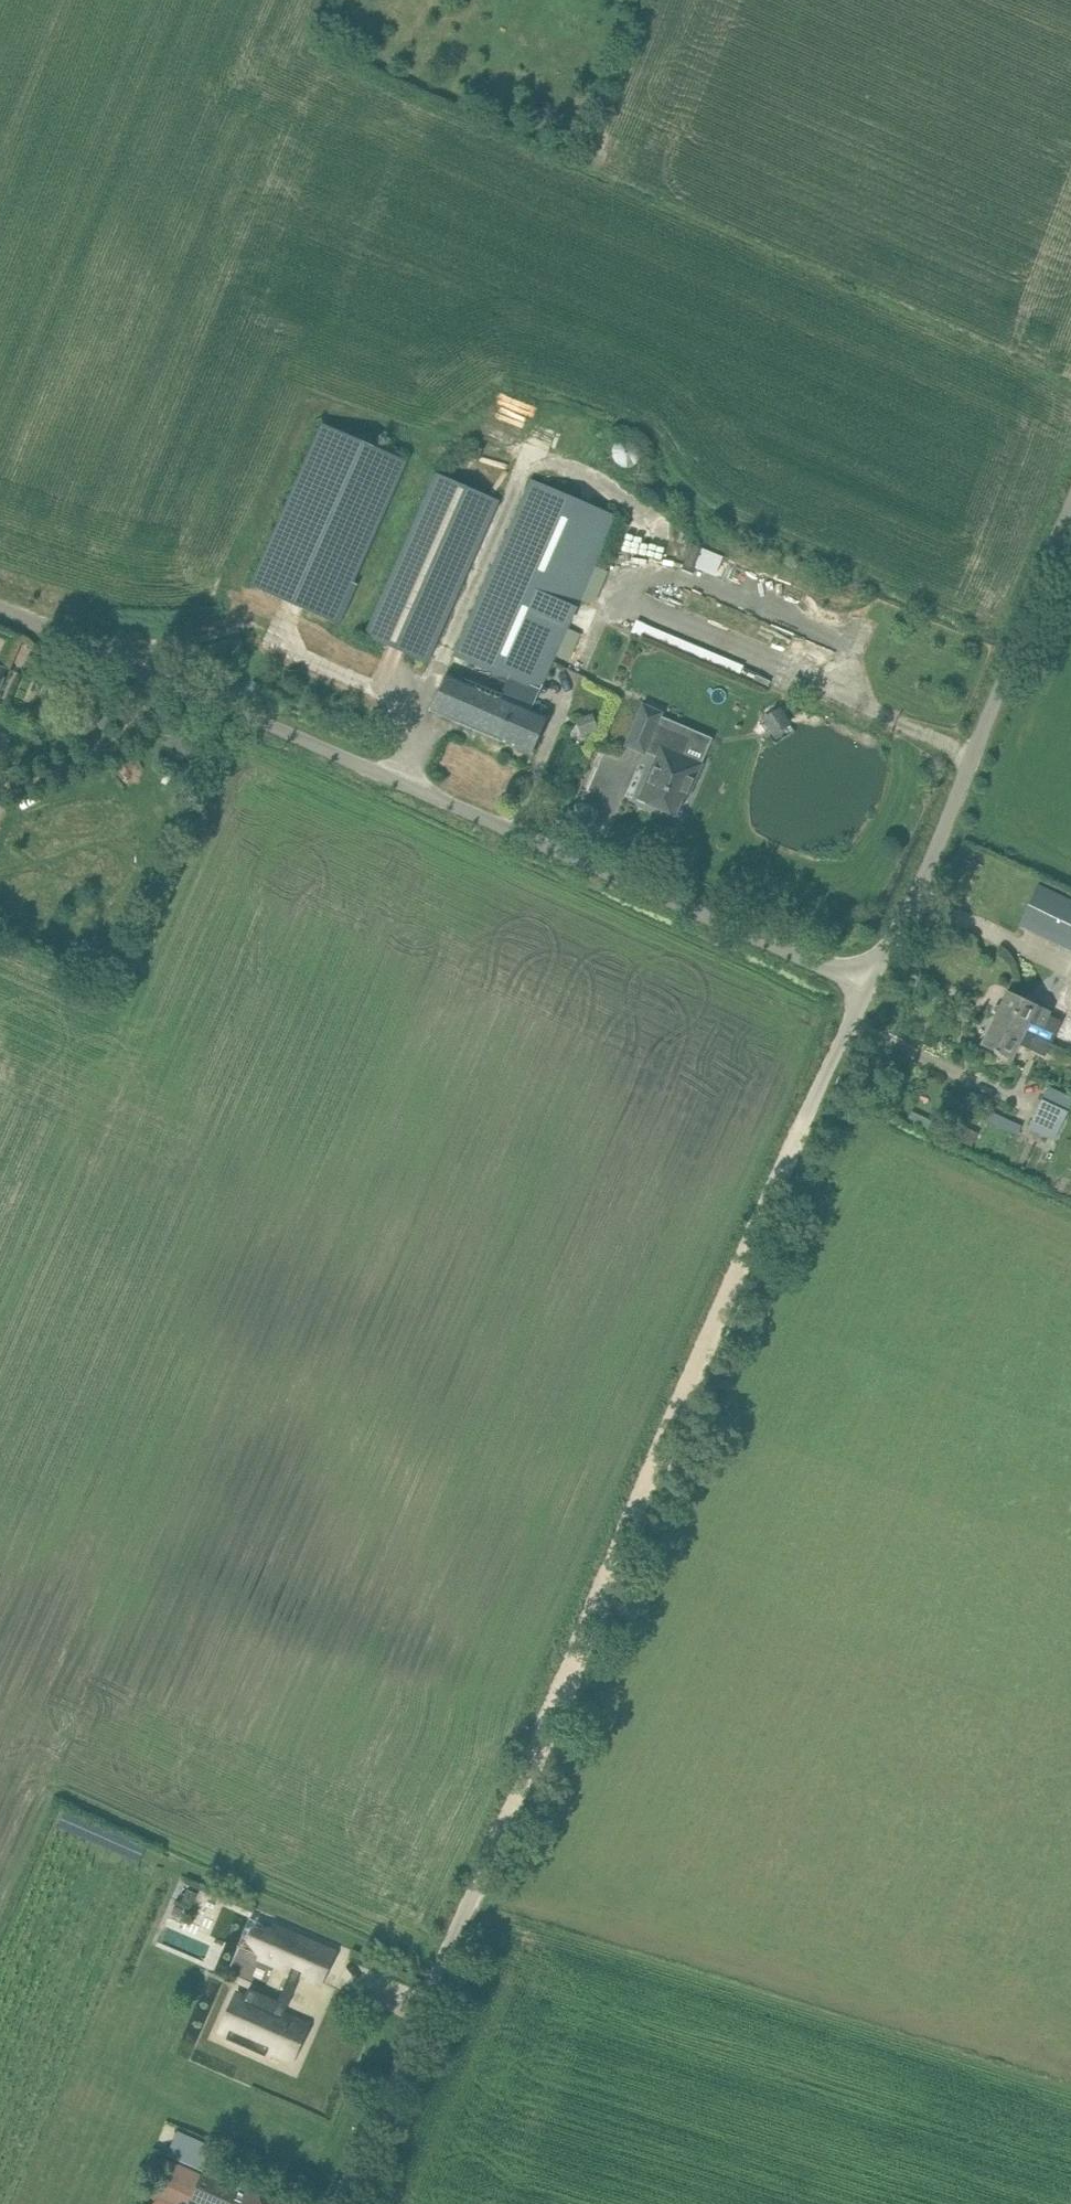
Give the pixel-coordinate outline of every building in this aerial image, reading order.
[(251,584),(336,622),(408,460),(323,422),(251,584)] [(498,500),(438,473),(366,635),(427,662),(498,500)] [(439,689),(431,710),(532,753),(541,733),(548,717),(530,709),(529,709),(520,705),(528,684),(538,688),(539,689),(614,515),(529,479),(455,653),(509,676),(500,697),(446,673),(439,689)] [(715,572),(720,551),(686,544),(682,565),(715,572)] [(683,755),(690,738),(657,723),(662,712),(643,704),(626,745),(645,753),(649,742),(661,748),(639,799),(675,815),(683,796),(687,798),(702,764),(683,755)] [(767,731),(788,723),(780,704),(759,712),(767,731)] [(1019,924),(1070,949),(1070,900),(1038,884),(1019,924)] [(994,1018),(1051,1044),(1063,1021),(1050,1015),(1051,1013),(1007,992),(994,1018)] [(1051,1044),(994,1018),(982,1043),(995,1050),(994,1052),(998,1054),(999,1051),(1012,1058),(1018,1046),(1030,1052),(1031,1049),(1045,1056),(1051,1044)] [(1027,1128),(1030,1129),(1027,1137),(1039,1142),(1042,1135),(1054,1140),(1070,1104),(1070,1096),(1049,1086),(1027,1128)] [(265,2055),(268,2049),(291,2059),(306,2025),(283,2014),(300,1974),(319,1982),(332,1952),(283,1931),(251,1917),(238,1946),(291,1970),(278,2000),(249,1988),(244,1998),(237,1995),(223,2029),(229,2032),(227,2038),(265,2055)] [(167,2154),(166,2155),(204,2171),(204,2170),(214,2147),(177,2131),(167,2154)] [(150,2194),(156,2197),(173,2203),(187,2203),(190,2197),(206,2203),(232,2203),(239,2188),(200,2171),(199,2173),(192,2170),(165,2159),(150,2194)] [(239,2188),(232,2203),(280,2203),(239,2186),(239,2188)]
